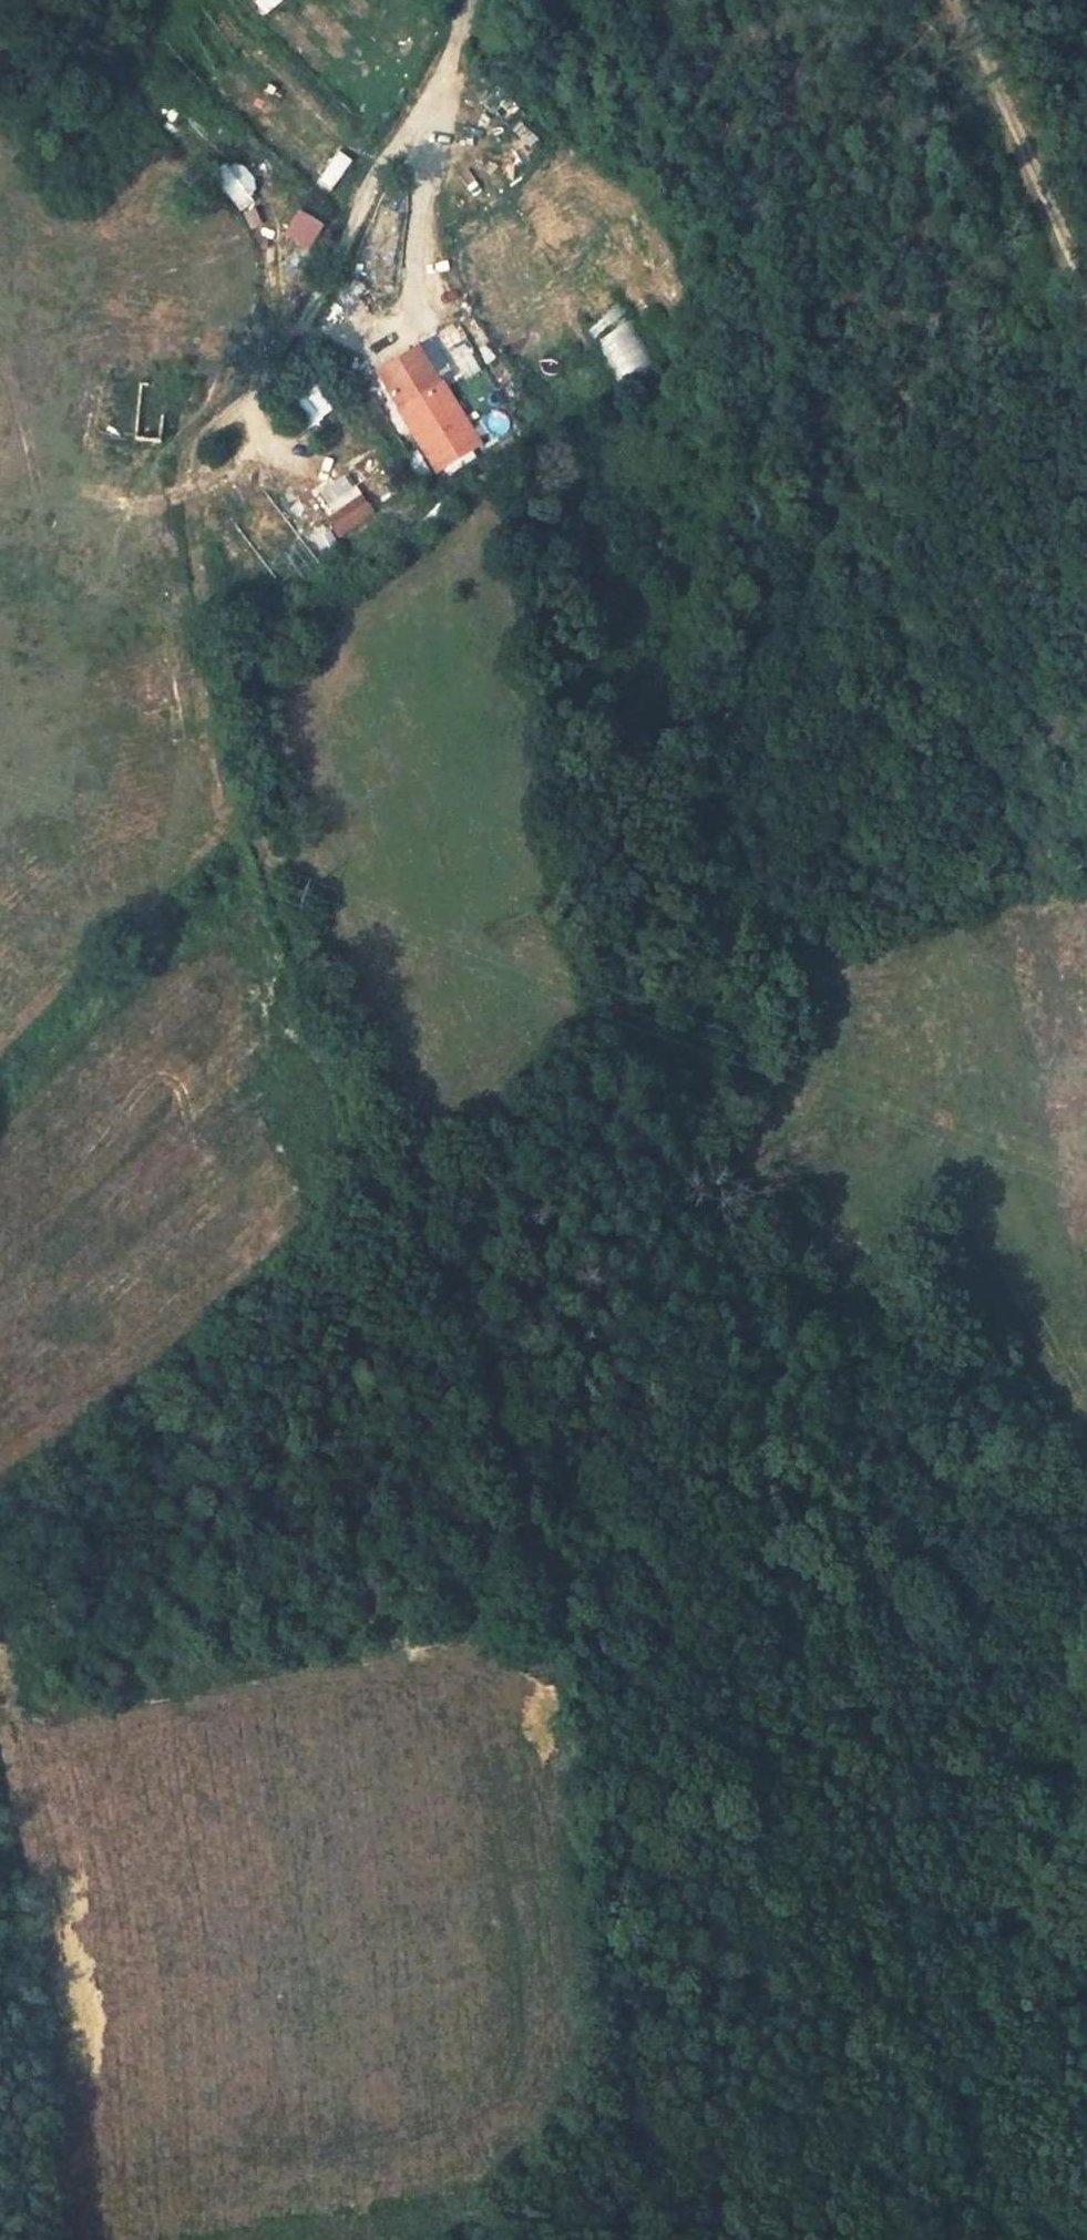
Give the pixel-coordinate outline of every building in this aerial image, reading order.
[(618,300),(584,316),(618,388),(652,372),(618,300)] [(429,352),(382,381),(439,470),(486,441),(429,352)] [(137,429),(167,433),(173,380),(144,377),(137,429)] [(312,429),(336,411),(320,389),(295,407),(312,429)] [(313,496),(339,538),(376,517),(350,474),(313,496)]
